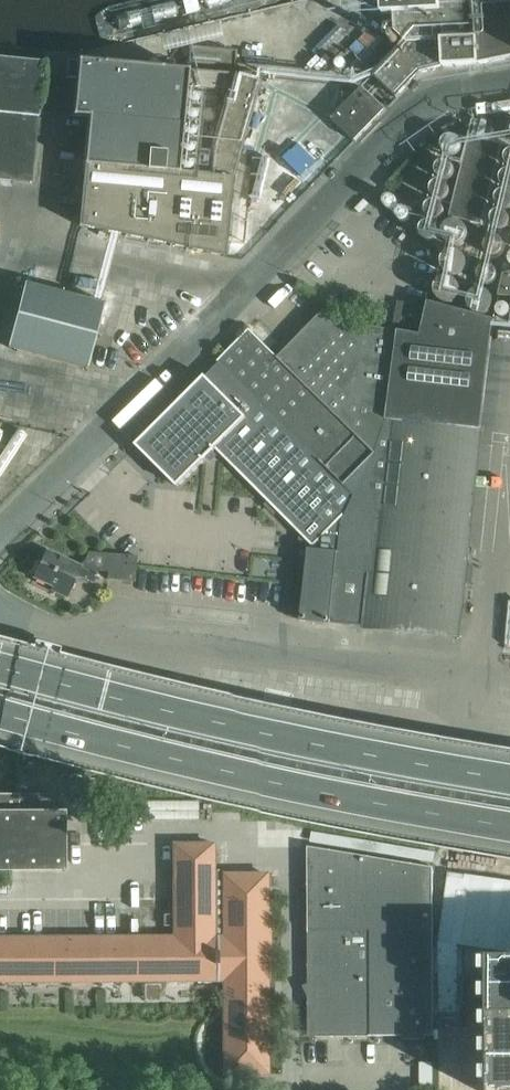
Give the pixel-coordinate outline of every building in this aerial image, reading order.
[(490,1),(463,3),(441,4),(441,10),(394,12),(395,31),(408,42),(375,76),(397,98),(422,73),(444,67),(480,65),(509,58),(509,0),(489,0),(490,1)] [(397,37),(397,36),(393,33),(386,41),(393,48),(401,40),(398,38),(397,37)] [(358,72),(385,42),(377,35),(371,42),(350,65),(357,71),(358,72)] [(85,167),(80,226),(113,233),(121,235),(225,257),(232,179),(233,179),(262,77),(235,75),(237,51),(190,47),(188,71),(146,67),(78,61),(73,117),(87,118),(83,166),(85,167)] [(30,185),(43,66),(0,61),(0,182),(30,185)] [(332,119),(355,142),(386,110),(363,87),(332,119)] [(491,141),(495,126),(494,119),(490,114),(484,112),(477,115),(474,121),(449,218),(482,226),(503,144),(491,141)] [(457,135),(454,134),(449,133),(445,135),(442,138),(440,142),(440,146),(442,150),(445,153),(449,155),(453,155),(457,154),(460,151),(462,147),(462,143),(460,139),(457,135)] [(437,164),(436,167),(435,171),(437,175),(439,178),(443,179),(447,179),(450,178),(453,175),(455,172),(455,168),(454,164),(451,161),(447,160),(444,160),(440,161),(437,164)] [(509,189),(509,169),(506,171),(503,173),(501,177),(501,181),(503,184),(505,187),(509,189)] [(435,198),(438,200),(442,200),(446,198),(448,196),(450,192),(450,188),(449,185),(446,182),(443,180),(439,180),(435,181),(432,184),(431,188),(431,192),(432,195),(435,198)] [(504,209),(508,209),(509,208),(509,190),(508,190),(505,190),(501,191),(498,194),(497,197),(496,201),(498,205),(500,207),(504,209)] [(391,196),(386,198),(385,202),(387,207),(392,209),(396,207),(398,202),(396,197),(391,196)] [(430,218),(433,220),(437,220),(441,219),(444,216),(445,213),(445,209),(444,205),(441,202),(438,201),(434,201),(430,202),(428,205),(426,208),(426,212),(427,216),(430,218)] [(404,207),(399,209),(397,214),(399,219),(404,221),(409,219),(411,214),(409,209),(404,207)] [(500,230),(504,229),(507,228),(509,225),(509,215),(509,214),(507,212),(504,210),(500,210),(496,211),(493,214),(492,217),(492,221),(493,225),(495,227),(498,229),(500,230)] [(437,223),(433,221),(429,221),(426,222),(423,225),(421,228),(421,231),(421,233),(422,235),(423,237),(424,238),(426,240),(429,240),(431,241),(433,241),(435,240),(437,239),(438,237),(440,235),(441,233),(441,229),(439,226),(437,223)] [(489,255),(493,257),(497,257),(501,255),(503,253),(505,249),(505,245),(504,241),(501,238),(498,237),(494,237),(490,238),(487,241),(485,244),(485,248),(487,252),(489,255)] [(452,253),(446,255),(442,260),(442,266),(446,272),(452,274),(458,272),(462,267),(462,261),(458,256),(452,253)] [(483,283),(486,285),(490,285),(494,284),(497,281),(499,277),(499,273),(497,270),(495,267),(491,265),(487,265),(483,266),(480,269),(479,273),(478,277),(480,280),(483,283)] [(509,297),(509,273),(504,275),(499,296),(509,297)] [(442,284),(438,288),(437,295),(440,300),(446,303),(452,301),(457,297),(457,291),(454,285),(448,282),(442,284)] [(8,347),(17,350),(16,351),(46,357),(87,368),(104,305),(96,303),(25,284),(8,347)] [(481,294),(475,296),(471,301),(471,307),(474,312),(480,314),(486,313),(490,308),(490,301),(487,296),(481,294)] [(393,329),(417,334),(422,306),(398,301),(393,329)] [(422,335),(409,333),(333,320),(324,310),(278,358),(250,330),(219,361),(220,362),(206,377),(205,376),(199,382),(191,375),(174,392),(182,400),(175,406),(176,407),(164,419),(155,410),(128,438),(165,475),(148,499),(166,504),(219,450),(312,543),(311,549),(309,549),(303,605),(293,604),(289,607),(289,614),(291,617),(302,619),(301,621),(331,624),(331,623),(364,626),(364,627),(374,628),(374,629),(450,636),(459,637),(459,636),(473,504),(481,429),(493,320),(429,302),(422,335)] [(265,318),(255,326),(267,341),(277,333),(265,318)] [(46,551),(34,577),(54,586),(52,590),(68,597),(78,575),(94,582),(99,571),(108,572),(108,579),(135,582),(137,556),(89,552),(84,563),(83,562),(81,567),(46,551)] [(66,871),(66,811),(20,811),(20,794),(0,794),(0,871),(66,871)] [(148,800),(147,814),(162,815),(163,801),(148,800)] [(224,877),(214,877),(213,844),(174,844),(175,937),(0,938),(0,982),(203,981),(203,983),(211,983),(211,981),(224,980),(225,1074),(268,1074),(267,969),(270,969),(270,913),(267,913),(267,874),(224,874),(224,877)] [(315,1036),(388,1036),(404,1036),(404,1040),(426,1040),(426,1036),(434,1036),(433,868),(308,847),(309,984),(304,986),(309,998),(309,1023),(315,1036)] [(497,1089),(509,1089),(509,959),(498,959),(497,1085),(497,1089)]
